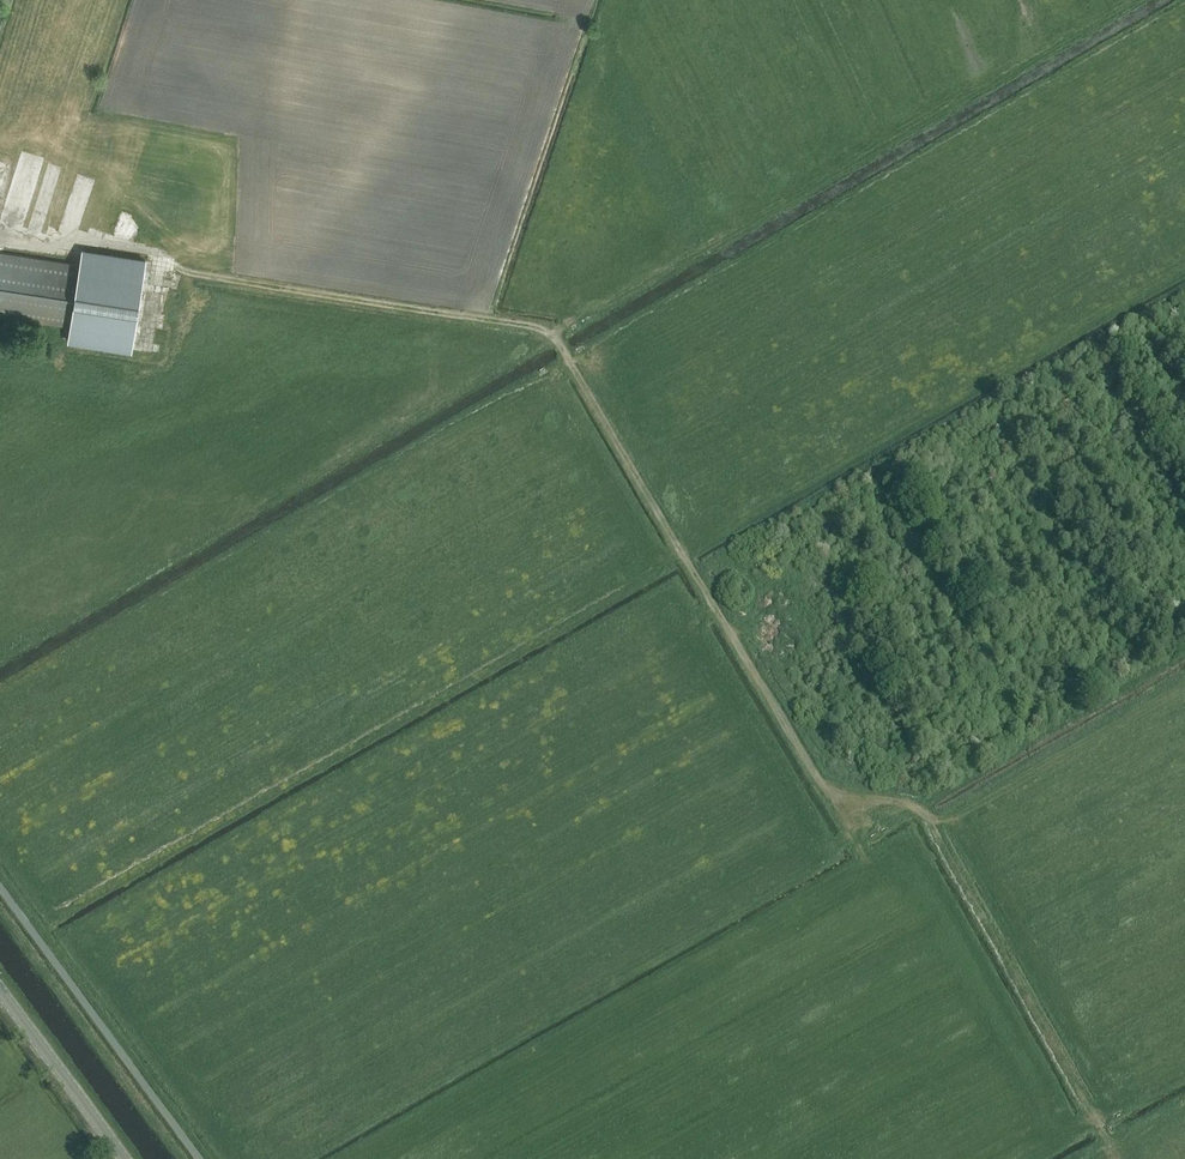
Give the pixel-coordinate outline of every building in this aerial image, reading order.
[(53,209),(67,162),(27,151),(22,169),(41,175),(45,159),(51,160),(44,182),(38,181),(36,190),(44,192),(40,205),(53,209)] [(71,325),(68,342),(133,351),(147,258),(83,248),(80,264),(0,252),(0,314),(71,325)]
